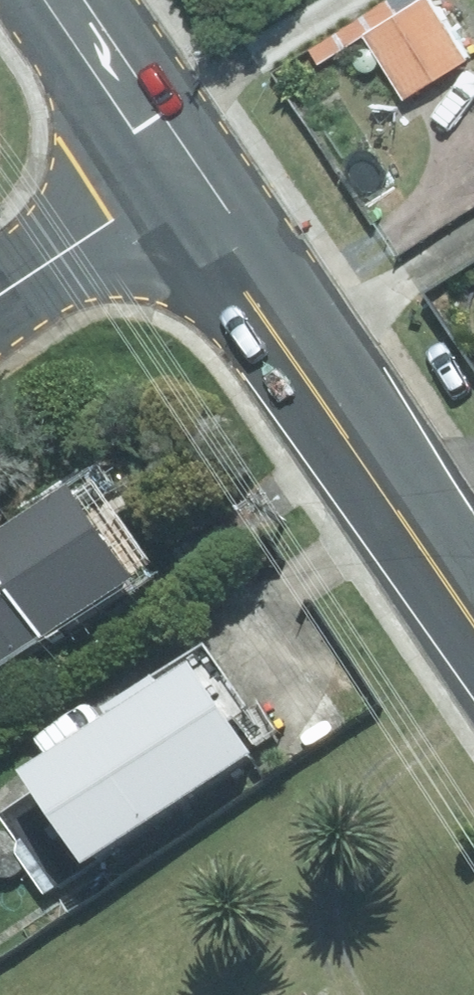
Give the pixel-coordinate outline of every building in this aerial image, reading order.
[(358,38),(398,102),(460,65),(421,1),(358,38)] [(0,551),(0,684),(161,575),(136,539),(153,527),(126,487),(110,498),(100,483),(0,551)] [(96,710),(37,748),(55,777),(66,770),(128,861),(291,751),(229,660),(114,736),(96,710)]
